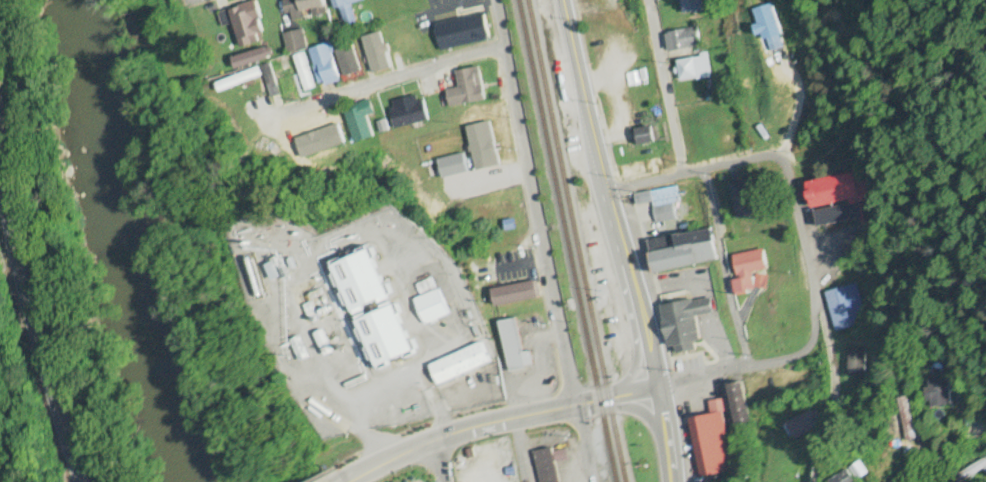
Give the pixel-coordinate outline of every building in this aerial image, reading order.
[(290,22),(327,14),(324,0),(287,0),(285,0),(290,22)] [(364,1),(364,0),(333,0),(336,10),(364,1)] [(704,12),(703,0),(680,0),(681,15),(704,12)] [(241,48),(267,42),(257,2),(220,11),(224,26),(235,24),(241,48)] [(485,14),(436,24),(442,52),(491,41),(485,14)] [(669,53),(700,47),(696,28),(665,35),(669,53)] [(288,54),(307,49),(302,30),(283,35),(288,54)] [(364,39),(372,62),(391,55),(383,32),(364,39)] [(321,88),(340,82),(329,44),(310,50),(321,88)] [(275,58),(271,46),(234,58),(237,70),(275,58)] [(345,78),(362,71),(352,46),(336,52),(345,78)] [(677,62),(681,82),(710,77),(706,57),(677,62)] [(291,69),(273,73),(271,64),(262,66),(270,99),(282,96),(284,104),(299,100),(291,69)] [(451,108),(486,102),(480,68),(456,72),(459,88),(447,90),(451,108)] [(425,102),(418,103),(417,97),(390,102),(396,129),(429,122),(425,102)] [(345,111),(357,144),(375,137),(367,117),(375,114),(371,101),(345,111)] [(338,138),(332,120),(293,134),(299,152),(338,138)] [(641,146),(657,142),(652,126),(637,131),(641,146)] [(860,203),(870,201),(865,170),(809,180),(815,211),(818,227),(862,219),(860,203)] [(765,214),(761,199),(752,201),(747,181),(731,185),(740,220),(765,214)] [(642,210),(681,203),(678,187),(639,194),(642,210)] [(651,240),(657,272),(717,263),(712,230),(651,240)] [(371,251),(348,261),(369,308),(392,298),(371,251)] [(766,290),(763,273),(767,272),(763,251),(735,256),(740,280),(734,281),(737,295),(766,290)] [(435,279),(419,286),(423,295),(414,299),(425,327),(450,317),(435,279)] [(493,291),(497,308),(540,299),(536,282),(493,291)] [(825,293),(835,333),(858,327),(855,316),(862,314),(855,286),(825,293)] [(701,351),(696,318),(714,315),(712,298),(663,306),(672,356),(701,351)] [(416,354),(397,304),(358,320),(378,369),(416,354)] [(534,366),(532,353),(523,354),(517,320),(501,323),(509,371),(534,366)] [(429,366),(438,387),(492,365),(483,344),(429,366)] [(952,406),(949,379),(929,382),(932,409),(952,406)] [(735,426),(749,425),(745,383),(731,384),(735,426)] [(917,438),(906,397),(896,400),(907,441),(917,438)] [(823,427),(817,411),(788,423),(794,438),(823,427)] [(699,477),(732,472),(724,413),(691,418),(699,477)] [(555,449),(536,452),(541,481),(560,481),(555,449)] [(954,476),(957,481),(976,481),(985,476),(985,457),(954,476)] [(833,480),(834,481),(861,481),(866,479),(859,465),(833,480)]
